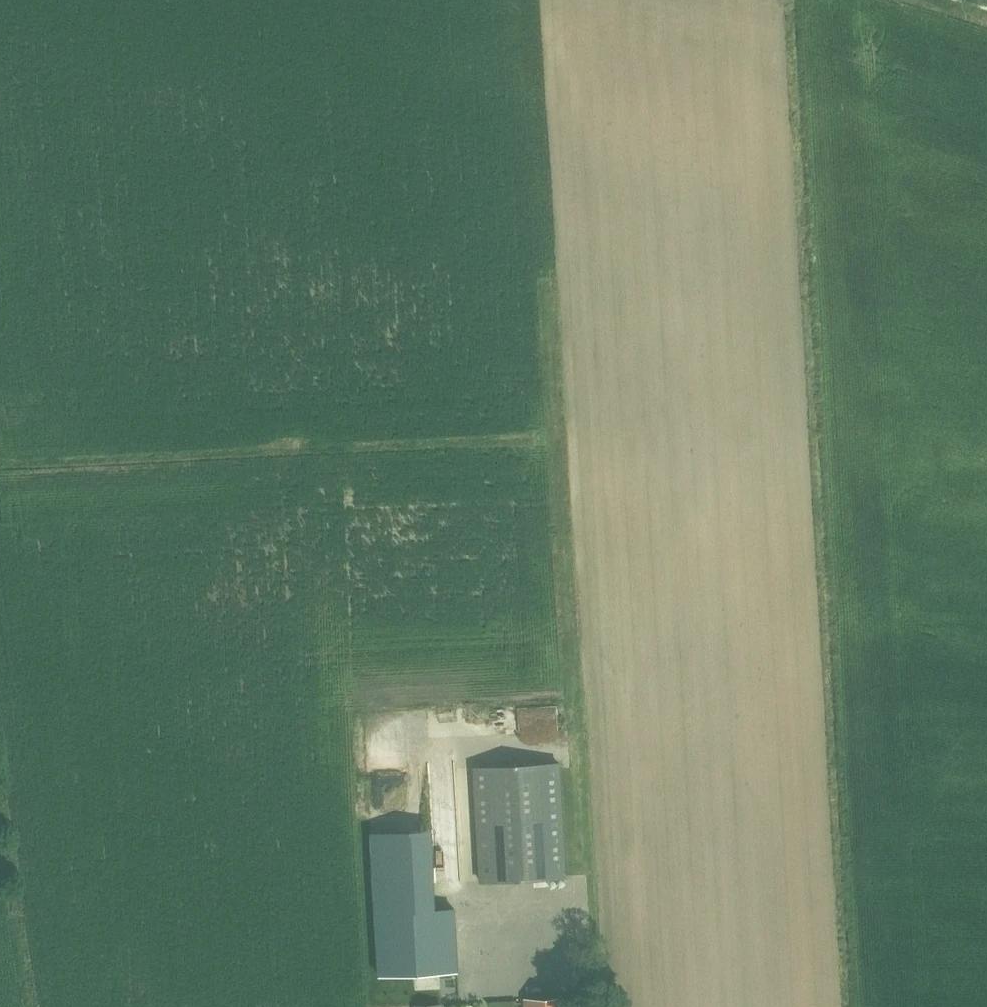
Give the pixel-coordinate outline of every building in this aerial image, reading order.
[(566,876),(560,763),(475,768),(481,881),(566,876)] [(467,836),(464,769),(438,770),(439,793),(446,793),(447,819),(453,818),(454,837),(467,836)] [(421,830),(372,833),(380,974),(459,970),(455,909),(426,911),(421,830)] [(569,997),(525,1000),(525,1006),(569,1006),(569,997)]
